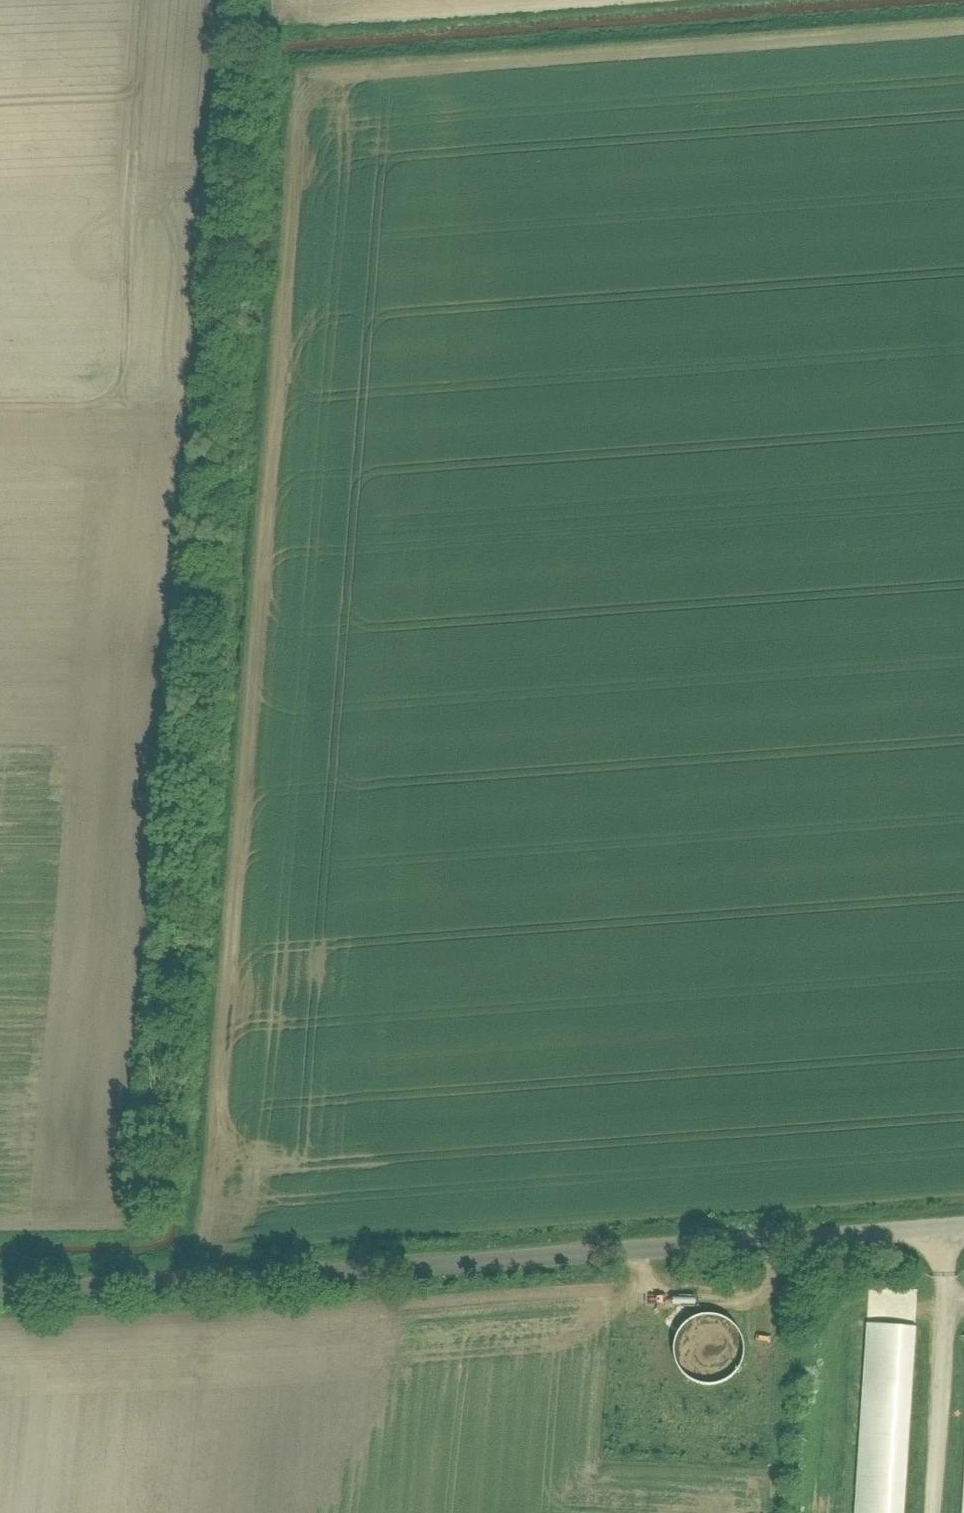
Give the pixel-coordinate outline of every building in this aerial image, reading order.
[(920,1325),(869,1323),(861,1512),(896,1512),(897,1494),(913,1495),(920,1325)]
